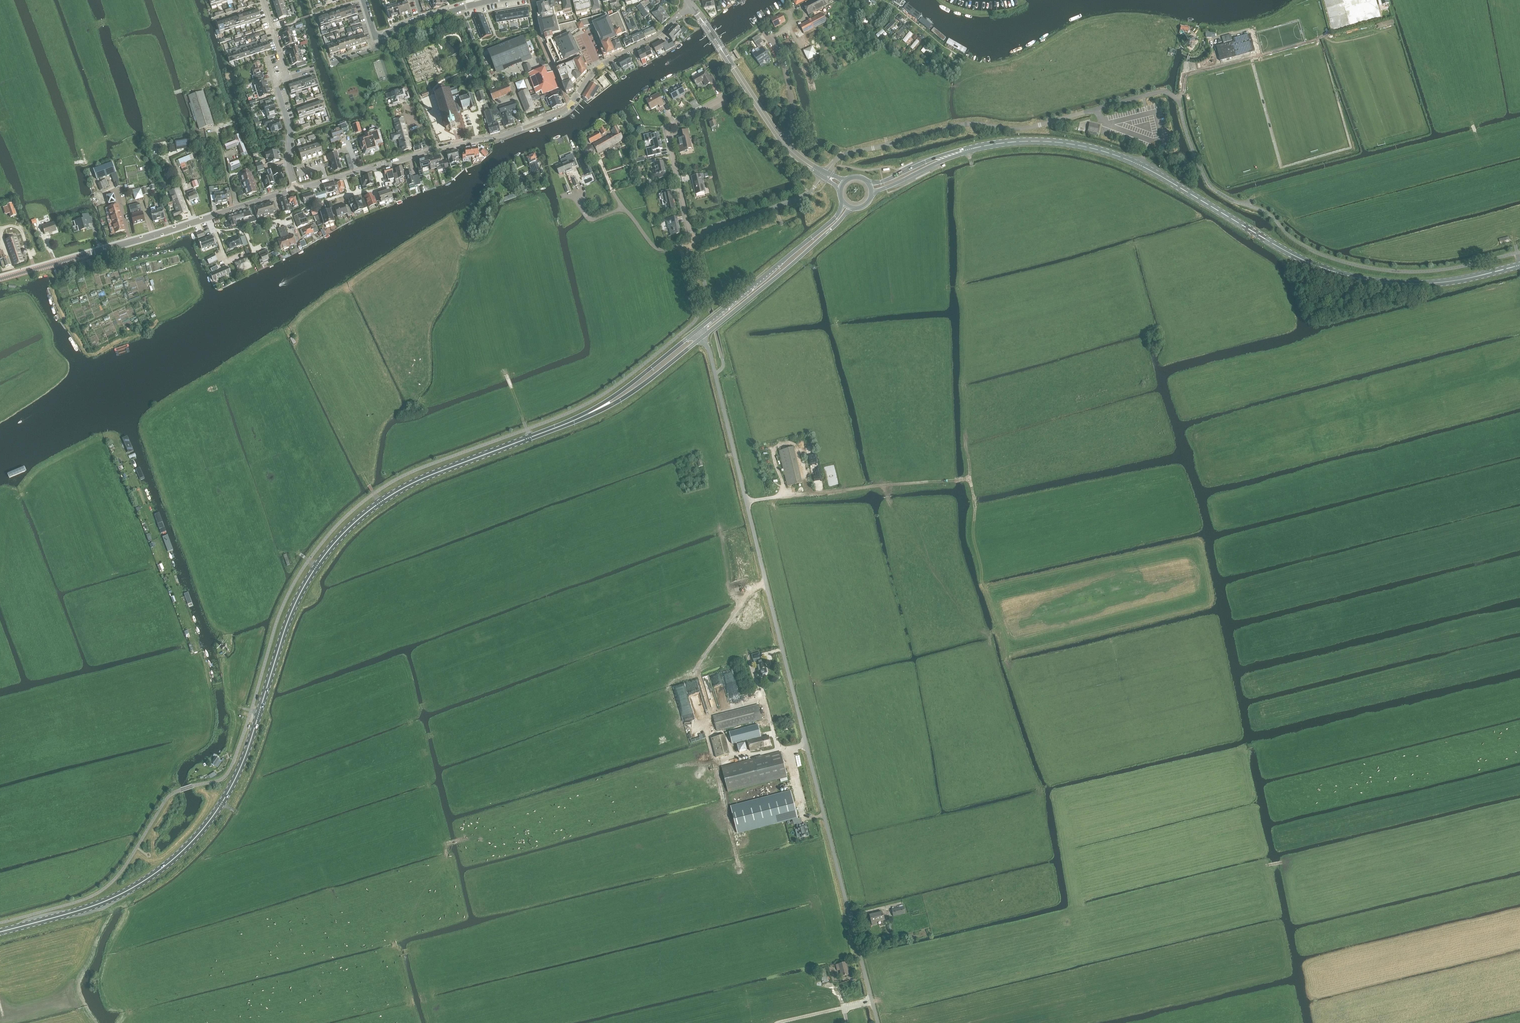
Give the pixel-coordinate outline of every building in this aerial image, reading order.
[(430,2),(432,6),(433,6),(434,9),(442,6),(441,4),(443,4),(447,2),(446,0),(442,1),(442,0),(437,0),(430,2)] [(540,14),(537,15),(543,36),(545,36),(546,41),(553,39),(552,34),(559,32),(554,11),(555,10),(556,14),(560,13),(561,16),(565,15),(565,17),(573,15),(570,3),(569,0),(562,0),(562,1),(554,3),(554,1),(548,3),(548,4),(545,5),(545,3),(538,5),(540,14)] [(570,3),(573,2),(576,14),(591,11),(592,12),(600,10),(597,0),(569,0),(570,3)] [(703,5),(704,8),(715,6),(714,0),(711,0),(703,2),(703,5)] [(837,0),(814,0),(804,6),(808,15),(837,0)] [(285,6),(284,1),(274,4),(276,9),(285,6)] [(408,2),(402,4),(405,13),(409,12),(409,13),(411,13),(408,2)] [(398,15),(399,16),(401,16),(397,5),(397,3),(391,5),(395,16),(398,15)] [(405,13),(402,4),(397,5),(401,16),(402,15),(402,14),(405,13)] [(641,4),(636,8),(645,18),(649,15),(641,4)] [(923,15),(908,4),(904,9),(919,20),(923,15)] [(391,5),(386,6),(387,8),(390,19),(392,18),(392,17),(395,16),(391,5)] [(283,6),(285,6),(276,9),(277,14),(285,12),(283,6)] [(353,6),(353,7),(349,8),(352,18),(358,16),(354,6),(353,6)] [(660,7),(657,9),(652,13),(662,24),(662,25),(670,18),(665,12),(666,11),(661,7),(660,7)] [(345,9),(344,9),(347,20),(350,20),(349,19),(352,18),(349,8),(345,9)] [(345,21),(347,20),(344,9),(343,10),(339,11),(341,19),(344,18),(345,21)] [(262,21),(258,10),(253,12),(256,21),(259,20),(260,21),(262,21)] [(342,22),(341,19),(339,11),(335,13),(335,12),(334,13),(337,24),(339,23),(342,22)] [(626,11),(622,13),(629,31),(637,28),(633,18),(629,19),(626,11)] [(253,12),(248,14),(251,23),(251,24),(256,22),(256,21),(253,12)] [(333,13),(329,15),(332,24),(335,23),(335,24),(337,24),(334,13),(333,13)] [(606,14),(601,15),(580,20),(583,27),(594,24),(595,28),(604,49),(601,50),(604,57),(617,51),(620,50),(622,49),(617,37),(627,32),(618,13),(608,18),(606,14)] [(811,19),(800,25),(804,33),(826,21),(822,13),(815,17),(811,19)] [(248,14),(243,15),(246,24),(249,23),(249,24),(251,24),(248,14)] [(484,14),(474,18),(476,23),(486,20),(484,14)] [(775,27),(785,21),(782,14),(771,20),(775,27)] [(243,15),(238,17),(240,26),(246,24),(243,15)] [(332,24),(331,23),(329,15),(325,16),(324,16),(323,16),(327,27),(329,26),(329,25),(332,24)] [(324,26),(325,28),(327,27),(323,16),(322,16),(322,17),(318,18),(321,27),(324,26)] [(235,28),(240,26),(238,17),(232,19),(235,28)] [(919,21),(930,30),(933,26),(923,17),(919,21)] [(232,19),(227,20),(230,30),(231,30),(230,29),(235,28),(232,19)] [(225,32),(230,30),(227,20),(222,22),(225,32)] [(486,20),(476,23),(478,28),(488,25),(486,20)] [(897,22),(894,20),(885,28),(888,31),(897,22)] [(562,37),(562,38),(571,35),(579,29),(576,21),(559,26),(562,37)] [(220,33),(225,32),(222,22),(217,24),(220,33)] [(488,25),(478,28),(480,33),(490,30),(488,25)] [(645,37),(656,33),(653,25),(646,27),(647,28),(643,30),(645,37)] [(675,25),(671,30),(677,35),(679,33),(682,31),(675,25)] [(1189,26),(1184,25),(1184,27),(1181,26),(1180,35),(1184,36),(1184,32),(1188,32),(1189,26)] [(705,34),(703,35),(705,37),(707,36),(715,30),(717,29),(715,26),(713,28),(705,34)] [(282,34),(284,40),(294,37),(292,32),(294,31),(293,27),(284,30),(285,33),(282,34)] [(934,27),(931,30),(945,43),(948,39),(934,27)] [(885,32),(883,29),(876,35),(878,37),(885,32)] [(490,30),(480,33),(482,39),(492,35),(490,30)] [(675,38),(677,35),(671,30),(666,34),(672,40),(668,42),(671,48),(675,47),(673,43),(676,39),(675,38)] [(634,43),(645,38),(643,32),(640,33),(640,32),(634,34),(635,35),(632,37),(634,43)] [(913,34),(910,32),(903,40),(906,43),(913,34)] [(366,43),(363,34),(358,35),(361,45),(366,43)] [(634,43),(631,37),(630,38),(628,34),(624,36),(626,40),(623,41),(626,47),(634,43)] [(1233,39),(1234,42),(1216,46),(1220,61),(1255,52),(1252,40),(1250,34),(1233,39)] [(1222,37),(1224,43),(1233,40),(1231,34),(1222,37)] [(264,39),(262,40),(266,51),(271,50),(266,35),(263,37),(264,39)] [(353,37),(356,47),(361,45),(358,35),(353,37)] [(552,48),(551,47),(555,45),(556,49),(573,41),(573,39),(572,38),(571,36),(571,35),(562,38),(562,37),(560,38),(560,39),(546,45),(548,50),(552,48)] [(710,42),(709,43),(710,45),(711,44),(720,38),(721,37),(720,35),(719,36),(710,42)] [(756,51),(756,52),(753,54),(761,65),(764,63),(763,62),(766,59),(767,61),(770,59),(766,53),(767,52),(766,51),(765,51),(760,44),(763,42),(759,35),(752,39),(759,48),(756,50),(756,51)] [(296,43),(294,37),(284,40),(286,46),(289,45),(290,48),(299,46),(298,42),(296,43)] [(356,47),(353,37),(348,39),(351,48),(356,47)] [(506,44),(489,50),(496,69),(530,56),(523,37),(509,43),(506,44)] [(1192,47),(1196,42),(1190,38),(1186,43),(1192,47)] [(348,39),(343,41),(346,50),(347,50),(348,52),(350,52),(350,51),(349,49),(351,48),(348,39)] [(946,44),(964,54),(967,49),(949,39),(946,44)] [(665,50),(666,51),(671,48),(668,42),(664,45),(661,40),(652,45),(656,52),(662,49),(663,51),(665,50)] [(919,41),(917,40),(911,47),(913,49),(919,41)] [(346,50),(343,41),(337,42),(340,52),(346,50)] [(576,46),(574,43),(573,41),(556,49),(558,52),(554,54),(554,53),(550,54),(552,59),(559,56),(576,48),(576,46)] [(253,43),(252,43),(255,55),(261,53),(258,45),(257,42),(253,43)] [(337,42),(332,44),(335,53),(340,52),(337,42)] [(250,56),(255,55),(252,43),(247,45),(250,56)] [(330,55),(335,53),(332,44),(327,45),(330,55)] [(247,45),(241,47),(245,58),(250,56),(247,45)] [(293,53),(288,54),(290,60),(300,56),(298,51),(302,50),(301,46),(293,48),(291,49),(293,53)] [(931,51),(925,46),(923,48),(928,52),(931,55),(933,53),(931,51)] [(237,50),(236,48),(240,60),(245,58),(241,47),(240,47),(240,48),(237,50)] [(641,60),(652,55),(648,47),(637,52),(641,60)] [(233,49),(231,50),(235,61),(240,60),(236,48),(233,49)] [(559,56),(561,59),(557,61),(557,59),(553,61),(555,65),(570,59),(574,57),(579,55),(578,53),(579,53),(577,49),(576,48),(559,56)] [(302,56),(300,56),(290,60),(292,65),(296,64),(297,68),(306,65),(305,61),(304,61),(302,56)] [(618,61),(618,62),(622,68),(628,65),(629,68),(634,65),(629,56),(618,61)] [(564,86),(564,87),(566,94),(574,91),(571,83),(575,79),(577,82),(587,72),(584,66),(587,64),(584,57),(574,62),(565,66),(562,67),(562,66),(559,67),(560,68),(557,69),(559,73),(564,86)] [(254,68),(252,69),(254,76),(252,76),(254,81),(262,78),(261,74),(264,73),(261,66),(260,66),(259,62),(253,64),(254,68)] [(532,71),(529,63),(523,65),(526,73),(532,71)] [(541,91),(543,94),(557,89),(559,88),(553,72),(548,74),(545,67),(534,71),(531,73),(528,73),(536,93),(541,91)] [(698,72),(699,74),(693,78),(697,85),(703,81),(706,86),(715,80),(712,76),(710,77),(706,71),(705,71),(703,72),(702,70),(701,69),(698,71),(698,72)] [(318,87),(315,78),(309,79),(312,89),(318,87)] [(262,79),(253,82),(254,86),(256,92),(269,88),(268,87),(269,86),(268,85),(267,84),(266,81),(263,82),(262,79)] [(309,79),(304,81),(307,89),(312,87),(312,89),(309,79)] [(307,89),(304,81),(299,83),(302,92),(307,91),(307,89)] [(518,94),(526,113),(535,109),(528,90),(527,90),(526,88),(526,87),(524,81),(523,81),(517,83),(516,84),(519,90),(519,91),(520,93),(518,94)] [(592,82),(583,96),(588,99),(589,99),(590,96),(593,98),(599,87),(597,85),(592,82)] [(299,83),(294,84),(298,96),(299,95),(299,93),(302,92),(299,83)] [(295,94),(296,96),(298,96),(294,84),(289,86),(290,89),(288,89),(290,96),(292,95),(295,94)] [(509,84),(497,89),(490,91),(493,100),(512,92),(509,84)] [(681,85),(669,92),(674,100),(685,93),(684,91),(687,89),(684,84),(681,86),(681,85)] [(463,109),(460,99),(457,89),(449,91),(449,89),(446,90),(446,89),(444,87),(442,86),(440,87),(439,88),(438,91),(439,92),(436,93),(436,94),(447,130),(451,128),(451,129),(452,129),(456,128),(457,127),(460,125),(456,111),(463,109)] [(269,89),(269,88),(256,92),(258,99),(261,98),(271,95),(270,92),(270,91),(270,89),(269,89)] [(392,92),(386,95),(387,98),(391,97),(392,100),(391,101),(392,101),(393,104),(399,103),(398,100),(404,98),(404,99),(405,99),(409,98),(407,93),(405,93),(403,88),(392,92)] [(552,96),(547,99),(549,106),(551,105),(553,109),(562,105),(559,96),(555,97),(554,96),(559,94),(560,96),(563,95),(561,90),(551,93),(552,94),(552,96)] [(203,91),(189,96),(191,103),(189,104),(195,122),(197,121),(199,129),(214,125),(203,91)] [(660,107),(665,105),(659,94),(652,98),(646,100),(649,106),(651,109),(659,105),(660,107)] [(472,95),(460,99),(463,109),(463,110),(470,108),(471,111),(476,109),(472,95)] [(264,106),(265,110),(274,107),(272,100),(270,101),(269,98),(260,101),(261,107),(264,106)] [(326,111),(322,101),(317,103),(320,113),(326,111)] [(499,107),(502,116),(505,127),(514,124),(513,121),(514,121),(514,120),(514,118),(513,118),(512,118),(511,113),(510,113),(510,111),(517,109),(515,102),(499,107)] [(317,103),(312,105),(315,114),(316,116),(321,114),(320,113),(317,103)] [(310,116),(313,115),(315,114),(312,105),(307,107),(310,116)] [(276,114),(274,107),(265,110),(268,120),(275,117),(274,114),(276,114)] [(307,107),(302,108),(305,118),(310,116),(307,107)] [(300,120),(305,118),(302,108),(296,110),(300,120)] [(498,122),(498,121),(502,120),(499,108),(490,110),(491,111),(484,113),(491,134),(501,131),(498,122)] [(397,133),(390,135),(392,141),(399,139),(399,140),(400,146),(399,146),(401,152),(412,149),(405,122),(403,117),(393,120),(394,124),(397,132),(397,133)] [(272,132),(282,129),(279,120),(274,122),(273,119),(263,122),(265,126),(269,125),(272,132)] [(1099,133),(1100,125),(1090,123),(1088,131),(1089,131),(1097,133),(1099,133)] [(333,138),(330,139),(331,143),(339,141),(341,140),(340,137),(344,136),(343,135),(348,133),(346,125),(340,126),(341,128),(331,132),(333,138)] [(598,153),(624,139),(617,127),(613,129),(613,130),(611,131),(613,134),(593,144),(598,153)] [(375,143),(381,142),(378,130),(374,132),(373,131),(373,130),(372,129),(371,129),(370,129),(370,130),(369,131),(369,132),(370,133),(366,134),(367,137),(365,138),(366,140),(362,141),(365,151),(366,153),(367,152),(369,152),(370,152),(370,153),(371,154),(372,154),(373,154),(373,153),(374,152),(374,151),(374,150),(377,149),(375,143)] [(682,131),(684,137),(677,139),(680,153),(681,153),(680,152),(687,150),(688,151),(688,149),(692,148),(688,130),(682,131)] [(591,143),(602,137),(599,132),(588,138),(591,143)] [(660,149),(663,149),(661,141),(660,141),(659,137),(660,137),(659,135),(658,133),(659,133),(652,135),(652,133),(644,135),(645,142),(653,140),(655,147),(649,148),(651,156),(661,154),(660,149)] [(242,141),(239,134),(234,136),(236,141),(225,145),(227,150),(238,146),(241,154),(246,152),(242,141)] [(176,144),(170,145),(170,151),(172,150),(172,152),(173,153),(177,152),(178,152),(177,150),(188,148),(187,141),(176,143),(176,141),(175,141),(176,144)] [(414,151),(426,147),(424,143),(413,147),(414,151)] [(318,156),(323,155),(319,144),(298,150),(302,162),(306,160),(305,156),(307,156),(308,160),(316,157),(315,153),(317,152),(318,156)] [(471,147),(472,157),(476,156),(476,158),(479,158),(477,146),(474,147),(473,146),(471,147)] [(472,157),(471,147),(470,147),(468,147),(468,148),(464,148),(465,154),(462,154),(463,162),(469,161),(468,157),(472,157)] [(453,163),(459,161),(456,150),(446,153),(449,164),(450,164),(451,164),(453,164),(453,163)] [(278,157),(280,156),(278,151),(266,154),(267,159),(268,159),(269,163),(279,161),(278,157)] [(337,152),(327,155),(329,161),(330,160),(338,158),(338,156),(337,152)] [(538,164),(540,163),(535,153),(531,155),(537,169),(539,168),(540,168),(538,164)] [(179,161),(177,162),(179,167),(181,166),(183,172),(188,170),(185,163),(194,159),(192,154),(178,160),(179,161)] [(537,169),(531,155),(527,157),(530,164),(529,164),(532,175),(540,172),(539,170),(539,168),(537,169)] [(567,158),(561,161),(562,162),(566,173),(569,172),(569,171),(572,169),(571,167),(576,165),(572,155),(567,157),(567,158)] [(440,156),(433,158),(436,167),(442,166),(443,169),(448,168),(446,161),(441,162),(440,156)] [(338,158),(330,160),(331,163),(334,172),(342,169),(339,161),(338,158)] [(429,168),(429,167),(427,158),(419,161),(420,167),(417,167),(419,174),(420,177),(431,174),(430,171),(429,168)] [(430,167),(430,169),(436,167),(433,158),(428,159),(428,158),(427,158),(429,167),(430,167)] [(584,159),(578,161),(581,168),(583,173),(584,176),(590,173),(589,171),(591,170),(589,167),(588,168),(584,159)] [(656,180),(668,178),(665,167),(664,168),(664,166),(663,161),(658,162),(657,159),(649,161),(650,164),(654,163),(657,174),(655,174),(656,180)] [(240,168),(240,169),(242,168),(241,166),(240,166),(238,161),(230,164),(230,165),(227,166),(229,172),(231,172),(240,168)] [(564,174),(566,173),(562,162),(555,165),(559,175),(563,173),(564,174)] [(112,163),(94,169),(97,180),(111,175),(114,183),(119,181),(116,173),(112,163)] [(271,168),(271,170),(273,176),(276,175),(278,181),(285,179),(281,169),(279,169),(278,165),(271,168)] [(398,178),(404,177),(403,174),(404,173),(402,167),(396,169),(397,173),(394,174),(395,179),(396,183),(394,185),(396,188),(400,185),(398,178)] [(391,168),(384,170),(387,183),(391,183),(390,180),(394,179),(392,173),(393,173),(391,168)] [(240,180),(241,183),(253,179),(251,173),(250,173),(249,169),(242,171),(244,175),(241,176),(242,180),(240,180)] [(273,176),(271,170),(268,171),(269,177),(264,178),(267,188),(273,186),(272,183),(275,182),(273,176)] [(411,171),(405,172),(409,185),(410,189),(415,187),(415,186),(421,184),(418,175),(413,176),(411,171)] [(364,179),(361,180),(364,189),(367,188),(366,186),(373,184),(371,174),(364,176),(364,179)] [(702,178),(704,178),(703,174),(692,177),(693,180),(694,180),(696,188),(694,188),(696,194),(705,192),(702,178)] [(101,191),(110,187),(106,179),(102,181),(102,182),(98,184),(101,191)] [(255,185),(253,179),(241,183),(242,185),(244,185),(245,189),(255,185)] [(326,194),(338,190),(336,182),(324,186),(326,194)] [(247,195),(257,192),(255,185),(245,189),(247,195)] [(141,189),(141,190),(143,196),(148,194),(151,193),(149,188),(147,188),(146,187),(141,189)] [(222,202),(220,193),(220,191),(214,191),(213,187),(209,187),(210,196),(214,195),(215,203),(217,203),(217,204),(220,203),(220,202),(222,202)] [(135,200),(144,198),(143,196),(141,190),(140,188),(133,190),(133,192),(135,200)] [(174,217),(187,213),(178,188),(169,192),(173,202),(168,204),(168,206),(174,204),(176,212),(172,213),(174,217)] [(226,192),(220,193),(222,202),(223,202),(223,203),(226,202),(226,201),(227,201),(227,198),(230,198),(230,196),(229,191),(229,189),(225,189),(226,192)] [(190,201),(198,198),(195,190),(187,192),(189,196),(188,196),(190,201)] [(389,190),(378,194),(381,202),(392,199),(389,190)] [(672,210),(676,209),(672,194),(670,194),(670,193),(671,193),(670,190),(661,192),(662,195),(660,195),(661,199),(663,199),(664,205),(666,204),(667,208),(671,207),(672,210)] [(314,201),(315,200),(313,192),(302,195),(303,198),(301,198),(302,201),(304,200),(304,203),(309,202),(309,204),(315,202),(314,201)] [(316,200),(326,197),(325,192),(315,195),(316,200)] [(114,194),(106,196),(108,204),(116,202),(114,194)] [(371,194),(365,197),(367,202),(369,207),(377,204),(375,199),(374,197),(372,197),(371,194)] [(283,213),(290,211),(292,210),(291,206),(289,206),(286,197),(279,199),(283,213)] [(295,197),(288,199),(289,204),(292,203),(294,207),(295,209),(297,208),(298,207),(295,197)] [(359,200),(358,197),(349,201),(350,204),(349,204),(351,208),(352,208),(354,213),(363,209),(367,207),(364,200),(360,201),(360,200),(359,200)] [(161,209),(156,210),(159,220),(165,218),(162,210),(164,209),(162,201),(159,202),(161,209)] [(111,206),(108,207),(111,216),(120,213),(118,205),(115,205),(114,202),(111,204),(111,206)] [(270,202),(266,203),(267,205),(269,213),(270,215),(274,214),(273,212),(276,211),(274,203),(271,204),(270,202)] [(7,206),(3,207),(5,211),(6,215),(9,214),(10,217),(16,215),(12,203),(7,205),(7,206)] [(145,222),(142,212),(140,203),(129,206),(131,215),(134,225),(145,222)] [(260,205),(261,207),(263,215),(264,217),(267,216),(267,214),(269,213),(267,205),(264,206),(264,204),(260,205)] [(348,216),(352,215),(348,204),(345,206),(344,204),(334,207),(337,217),(347,214),(348,216)] [(261,216),(263,215),(261,207),(258,208),(258,206),(254,207),(257,219),(261,217),(261,216)] [(242,211),(244,218),(243,218),(244,221),(249,219),(248,217),(251,216),(252,216),(251,213),(250,213),(249,209),(242,211)] [(153,221),(159,220),(156,210),(150,212),(153,221)] [(236,221),(243,218),(244,218),(242,211),(234,214),(236,221)] [(330,211),(325,212),(329,225),(332,225),(333,223),(334,222),(333,217),(332,218),(330,211)] [(326,226),(329,225),(325,212),(320,214),(322,220),(321,221),(323,226),(324,225),(326,226)] [(123,222),(120,213),(111,216),(113,224),(123,222)] [(294,217),(296,222),(305,219),(303,213),(294,217)] [(88,224),(93,223),(90,214),(83,216),(84,219),(81,220),(81,219),(75,221),(76,226),(78,226),(80,230),(89,228),(88,224)] [(230,223),(226,224),(227,228),(229,227),(230,229),(232,228),(231,227),(237,225),(236,221),(234,214),(228,215),(230,223)] [(678,220),(677,217),(667,220),(664,220),(663,221),(664,222),(666,222),(666,223),(667,223),(669,229),(669,228),(671,235),(680,233),(679,228),(680,228),(679,226),(677,220),(678,220)] [(306,218),(305,219),(296,222),(298,227),(308,224),(306,218)] [(113,224),(116,233),(125,230),(123,222),(113,224)] [(52,232),(57,231),(54,223),(43,226),(45,234),(52,231),(52,232)] [(315,224),(307,227),(310,234),(314,232),(314,233),(318,232),(315,224)] [(285,226),(282,228),(289,247),(296,244),(293,235),(289,236),(285,226)] [(306,235),(310,234),(307,227),(300,230),(303,236),(304,236),(304,237),(306,237),(306,235)] [(281,250),(289,247),(282,228),(278,229),(281,239),(278,240),(281,250)] [(212,236),(199,241),(202,250),(213,246),(214,247),(217,246),(215,239),(214,239),(213,237),(212,236)] [(15,266),(24,262),(16,237),(6,240),(15,266)] [(241,244),(238,237),(227,241),(231,249),(241,244)] [(263,262),(269,259),(267,255),(269,254),(267,250),(259,253),(260,256),(261,259),(259,260),(260,264),(263,263),(263,262)] [(11,265),(8,257),(5,258),(2,251),(0,252),(0,260),(3,267),(7,266),(7,267),(9,266),(9,265),(11,265)] [(215,255),(207,259),(209,264),(217,260),(215,255)] [(250,266),(247,258),(236,263),(237,267),(237,268),(238,267),(239,271),(250,266)] [(228,267),(219,271),(222,277),(230,273),(228,267)] [(219,271),(210,274),(213,280),(222,277),(219,271)] [(122,440),(127,451),(132,449),(127,438),(122,440)] [(794,448),(779,451),(787,486),(802,483),(794,448)] [(140,479),(145,492),(150,490),(144,477),(140,479)] [(158,526),(163,524),(156,503),(151,505),(158,526)] [(167,534),(162,536),(169,557),(175,555),(167,534)] [(289,552),(284,554),(287,565),(292,564),(289,552)] [(179,585),(184,598),(189,596),(184,583),(179,585)] [(760,653),(753,655),(754,659),(755,663),(756,662),(759,674),(762,673),(762,675),(764,675),(765,675),(766,674),(767,673),(767,672),(767,671),(768,671),(767,668),(766,668),(764,660),(760,661),(759,657),(761,657),(760,653)] [(717,731),(762,719),(758,705),(713,716),(717,731)] [(735,743),(757,737),(757,739),(748,741),(750,751),(771,746),(769,736),(761,738),(761,736),(760,730),(734,737),(735,743)] [(725,734),(711,738),(716,757),(730,754),(725,734)] [(722,767),(728,792),(787,777),(781,752),(762,757),(762,756),(752,758),(752,759),(722,767)] [(216,757),(212,764),(214,766),(217,768),(221,761),(219,759),(216,757)] [(738,833),(739,832),(797,818),(791,792),(731,807),(738,833)] [(801,818),(793,820),(794,824),(797,824),(801,837),(804,837),(805,837),(805,836),(808,835),(806,824),(802,825),(801,822),(802,822),(801,818)] [(905,913),(904,906),(903,906),(903,905),(899,906),(899,907),(892,909),(894,916),(905,913)] [(877,922),(884,920),(882,912),(870,915),(872,926),(877,924),(877,922)] [(842,976),(850,974),(846,962),(836,965),(838,971),(840,970),(842,976)] [(822,983),(831,981),(829,976),(827,976),(825,968),(820,970),(822,980),(821,980),(822,983)]
